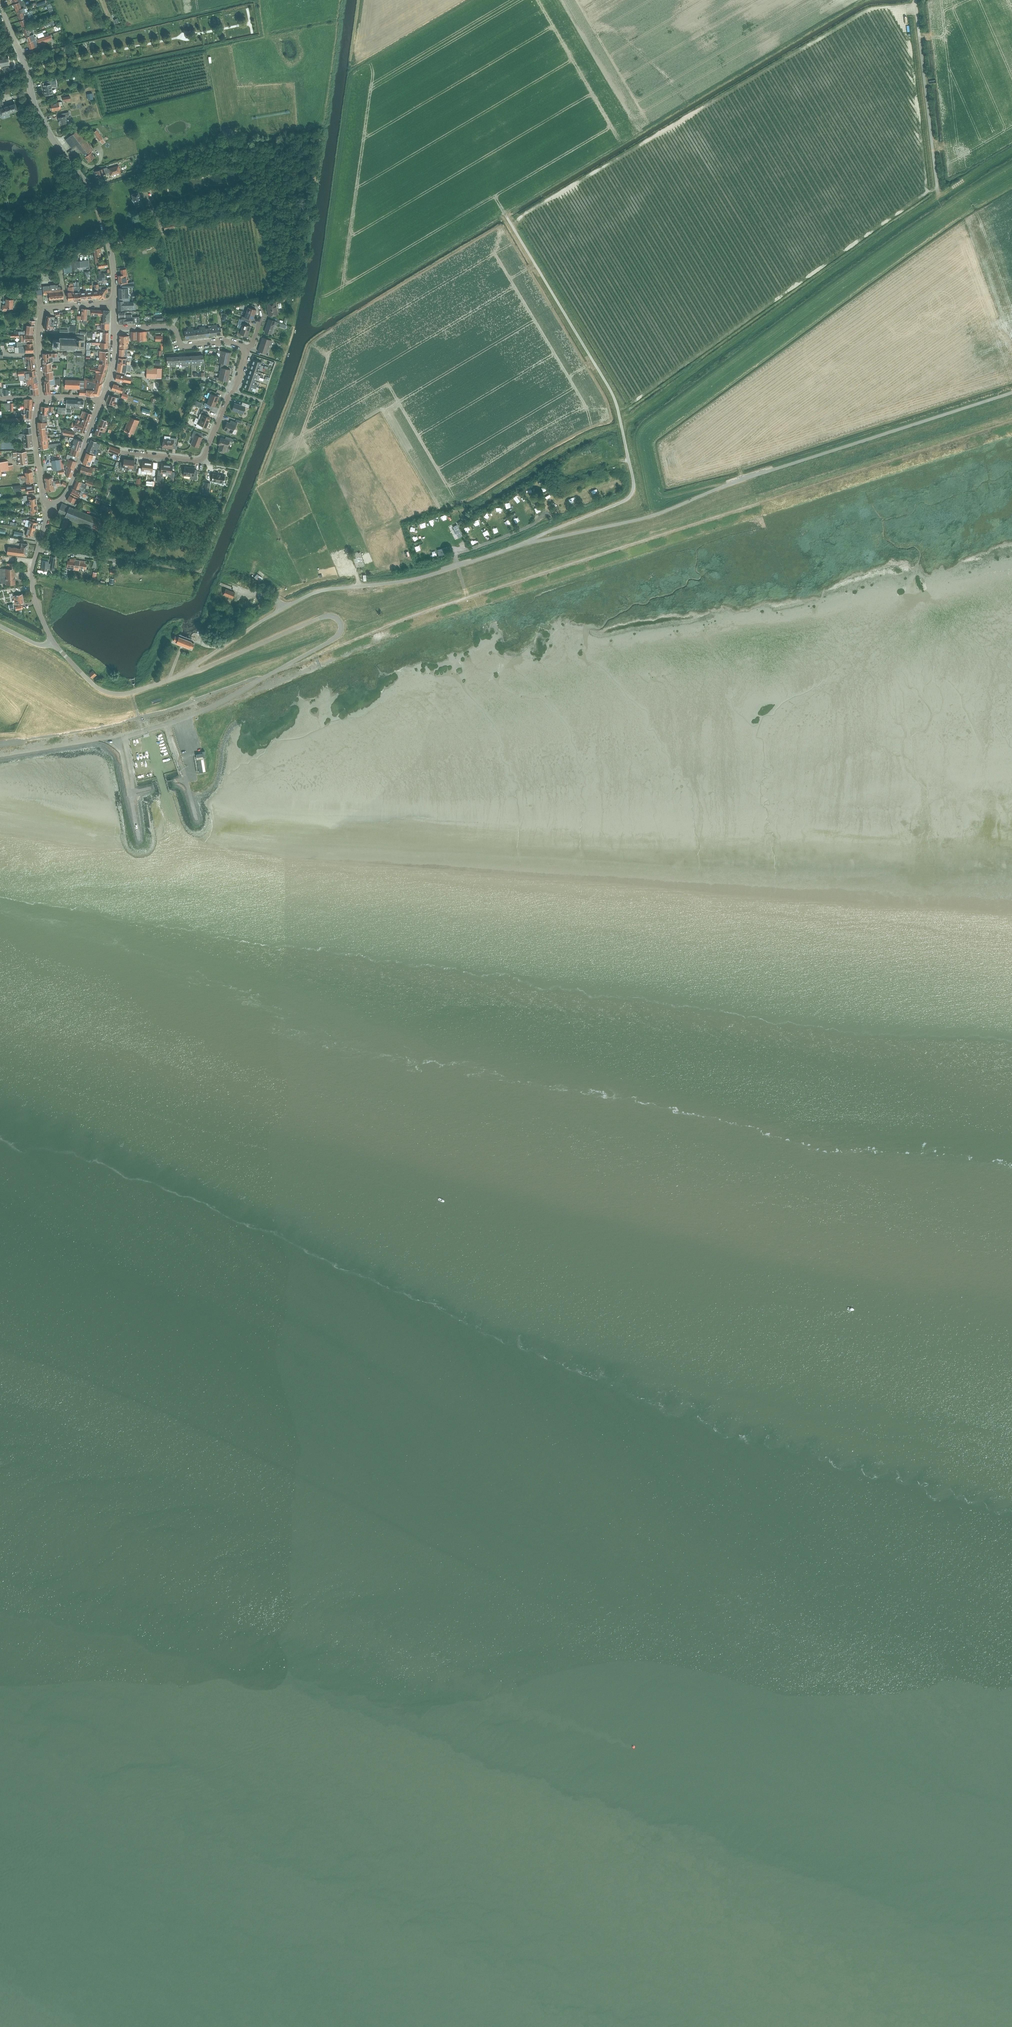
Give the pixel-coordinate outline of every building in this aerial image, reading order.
[(21,1),(13,4),(14,4),(16,9),(23,6),(21,1)] [(23,7),(23,6),(16,9),(18,15),(27,12),(26,8),(25,8),(25,6),(23,7)] [(27,12),(18,15),(20,21),(28,17),(27,12)] [(28,18),(28,17),(20,21),(22,26),(31,23),(30,21),(29,21),(27,18),(28,18)] [(43,25),(40,26),(41,29),(45,27),(45,28),(54,24),(53,21),(43,25)] [(31,23),(22,26),(24,32),(31,29),(29,23),(31,23)] [(33,34),(31,29),(24,32),(26,37),(33,34)] [(33,34),(26,37),(28,42),(37,39),(36,36),(34,37),(33,34)] [(37,39),(28,42),(28,43),(30,49),(35,47),(35,46),(37,45),(35,40),(37,39)] [(0,66),(10,65),(8,56),(0,58),(0,64),(0,66)] [(43,86),(45,95),(53,94),(51,86),(57,85),(56,80),(43,83),(43,86)] [(15,104),(4,107),(1,97),(0,98),(0,111),(1,115),(17,110),(15,104)] [(54,103),(50,104),(52,110),(59,109),(59,105),(62,104),(62,101),(54,103)] [(63,116),(58,117),(60,124),(68,122),(67,118),(69,118),(68,115),(70,115),(69,111),(62,113),(63,116)] [(91,147),(92,147),(78,129),(65,138),(72,147),(76,145),(82,154),(83,153),(85,156),(84,156),(88,161),(95,156),(91,152),(93,150),(91,147)] [(94,133),(99,141),(103,139),(97,131),(94,133)] [(108,168),(109,169),(108,169),(107,167),(95,171),(96,176),(110,172),(111,175),(121,172),(119,165),(108,168)] [(134,193),(131,194),(136,206),(139,205),(141,209),(144,208),(138,191),(137,192),(136,188),(133,189),(134,193)] [(141,250),(147,249),(151,248),(150,243),(151,243),(150,239),(145,240),(145,239),(139,241),(141,250)] [(100,262),(99,258),(95,259),(96,263),(98,263),(99,268),(108,266),(107,261),(100,262)] [(70,262),(63,266),(64,273),(70,273),(71,272),(70,262)] [(121,275),(118,275),(119,284),(121,284),(128,283),(127,280),(128,280),(128,279),(127,279),(126,269),(121,269),(121,275)] [(74,301),(73,286),(73,283),(70,283),(70,284),(69,284),(69,287),(67,287),(68,293),(66,293),(66,297),(68,297),(68,301),(74,300),(74,301)] [(63,298),(62,289),(60,289),(60,287),(58,287),(57,285),(55,285),(50,285),(50,286),(42,286),(43,295),(49,294),(49,300),(63,298)] [(128,288),(118,289),(119,301),(123,301),(123,302),(127,302),(128,302),(128,288)] [(99,290),(99,298),(99,299),(106,298),(105,293),(108,292),(107,289),(102,289),(102,290),(99,290)] [(13,308),(13,299),(6,299),(6,305),(3,305),(2,310),(7,310),(7,308),(13,308)] [(136,301),(128,302),(127,302),(123,302),(123,301),(119,301),(118,301),(118,310),(136,310),(136,301)] [(276,302),(267,304),(269,315),(278,314),(276,302)] [(248,307),(246,312),(254,315),(256,309),(254,309),(255,306),(247,303),(246,304),(245,306),(248,307)] [(78,316),(78,319),(83,319),(83,323),(86,324),(87,316),(87,309),(82,309),(81,316),(78,316)] [(87,309),(87,316),(91,316),(91,315),(100,316),(100,322),(101,322),(109,322),(109,310),(92,309),(88,309),(87,309)] [(253,320),(254,315),(246,312),(244,317),(242,316),(241,319),(242,319),(248,322),(249,322),(250,319),(253,320)] [(45,322),(44,328),(52,330),(52,329),(56,330),(58,319),(54,318),(54,317),(51,317),(46,316),(46,320),(45,322)] [(247,325),(248,322),(242,319),(240,325),(238,324),(237,327),(239,328),(249,331),(251,326),(247,325)] [(278,326),(279,323),(269,319),(264,331),(271,334),(275,325),(278,326)] [(34,329),(34,321),(28,321),(28,326),(26,325),(25,330),(24,330),(24,331),(18,331),(18,334),(19,334),(25,334),(25,333),(34,334),(34,331),(34,329)] [(247,336),(249,331),(239,328),(241,329),(240,331),(238,331),(236,336),(243,338),(244,335),(247,336)] [(136,332),(131,332),(131,339),(136,339),(136,341),(143,341),(143,331),(136,331),(136,332)] [(100,332),(100,342),(108,342),(109,332),(100,332)] [(75,336),(75,338),(59,337),(59,340),(53,339),(53,346),(59,346),(59,349),(81,350),(81,348),(84,348),(84,340),(84,336),(75,336)] [(128,336),(119,336),(119,348),(127,348),(127,341),(128,341),(128,336)] [(262,337),(258,351),(266,354),(269,344),(270,344),(272,340),(262,337)] [(33,345),(33,343),(28,343),(28,341),(25,341),(17,341),(17,347),(18,347),(18,352),(26,352),(34,352),(33,345)] [(108,360),(108,352),(99,351),(99,360),(108,360)] [(56,353),(43,354),(43,362),(53,361),(52,357),(57,357),(56,353)] [(35,368),(34,355),(25,356),(26,363),(27,363),(28,369),(35,368)] [(228,365),(229,359),(220,357),(219,363),(221,363),(220,366),(224,366),(224,364),(228,365)] [(253,359),(251,364),(262,368),(263,366),(261,365),(261,362),(253,359)] [(89,371),(96,373),(97,372),(105,374),(108,365),(108,360),(99,360),(99,365),(97,368),(85,367),(85,370),(89,371)] [(51,363),(43,363),(43,371),(45,371),(45,379),(50,379),(52,379),(55,379),(55,375),(53,375),(53,371),(51,371),(51,363)] [(127,365),(125,364),(118,363),(117,371),(125,372),(126,371),(129,371),(129,369),(130,369),(131,365),(128,365),(128,364),(127,364),(127,365)] [(223,368),(224,366),(220,366),(220,368),(221,368),(220,374),(229,376),(230,370),(223,368)] [(146,368),(146,378),(156,378),(157,368),(146,368)] [(36,376),(36,369),(18,371),(19,375),(19,378),(19,380),(24,380),(25,380),(25,379),(30,379),(30,377),(36,376)] [(258,374),(258,372),(250,369),(248,373),(259,377),(260,375),(258,374)] [(103,382),(105,374),(97,372),(96,373),(94,380),(103,382)] [(131,378),(116,374),(115,380),(123,382),(123,381),(130,383),(131,378)] [(37,382),(36,376),(30,377),(30,379),(25,379),(25,380),(24,380),(24,382),(27,382),(28,385),(30,385),(32,385),(32,382),(37,382)] [(99,395),(103,382),(94,380),(84,377),(84,389),(85,389),(85,395),(99,395)] [(255,383),(255,381),(247,378),(245,383),(256,386),(257,384),(255,383)] [(50,394),(50,384),(55,384),(55,379),(52,379),(50,379),(45,379),(43,379),(44,394),(50,394)] [(65,379),(65,388),(80,389),(82,389),(82,380),(65,379)] [(114,383),(111,389),(122,392),(122,393),(123,392),(124,393),(126,388),(123,388),(118,386),(118,385),(114,383)] [(208,392),(206,397),(209,398),(217,401),(218,396),(215,395),(216,392),(210,390),(209,393),(208,392)] [(116,397),(109,394),(106,402),(115,406),(117,402),(114,401),(116,397)] [(205,402),(204,405),(210,408),(211,405),(215,406),(217,401),(209,398),(207,403),(205,402)] [(32,410),(32,399),(28,399),(24,399),(24,409),(32,410)] [(83,406),(84,401),(67,399),(67,407),(71,408),(71,405),(75,405),(75,408),(79,408),(79,405),(83,406)] [(234,403),(232,410),(243,414),(245,406),(249,408),(250,404),(242,402),(241,405),(234,403)] [(2,411),(13,410),(13,403),(1,403),(2,411)] [(53,412),(53,406),(44,406),(41,406),(40,414),(51,415),(51,413),(49,413),(49,414),(48,414),(48,411),(53,412)] [(31,419),(32,410),(24,409),(21,409),(21,418),(31,419)] [(202,410),(200,413),(203,414),(201,419),(208,422),(210,417),(207,416),(208,413),(202,410)] [(92,414),(91,414),(85,411),(83,411),(80,417),(83,418),(82,421),(77,419),(76,422),(88,426),(92,414)] [(49,420),(51,415),(40,414),(39,414),(39,422),(38,422),(38,427),(47,428),(47,427),(46,428),(46,425),(47,425),(47,422),(47,420),(49,420)] [(138,420),(130,417),(124,430),(128,432),(126,435),(129,436),(131,433),(133,434),(138,420)] [(197,423),(195,426),(202,429),(203,426),(206,427),(208,422),(201,419),(199,418),(197,423)] [(106,428),(104,427),(107,421),(102,419),(99,425),(98,425),(94,433),(100,435),(102,431),(105,432),(106,428)] [(227,432),(226,432),(230,434),(231,434),(230,433),(231,433),(232,433),(233,429),(235,429),(237,423),(231,420),(230,423),(227,422),(226,424),(225,427),(224,430),(227,431),(227,432)] [(85,433),(88,426),(76,422),(75,422),(73,422),(71,426),(79,428),(79,430),(85,433)] [(33,446),(31,427),(23,428),(23,434),(20,434),(20,437),(23,436),(24,447),(33,446)] [(47,430),(47,428),(38,427),(39,435),(47,435),(47,434),(47,430)] [(191,437),(193,438),(191,444),(199,447),(202,437),(201,437),(202,433),(194,430),(191,437)] [(163,439),(162,447),(173,448),(173,445),(176,445),(177,438),(170,437),(170,436),(164,436),(164,439),(163,439)] [(225,452),(226,447),(227,447),(230,441),(232,442),(233,439),(226,436),(225,439),(221,438),(218,444),(220,445),(218,450),(225,452)] [(80,450),(83,441),(74,438),(70,437),(69,441),(70,441),(71,440),(73,441),(71,448),(80,450)] [(50,439),(50,438),(39,440),(40,449),(49,448),(52,447),(54,447),(55,447),(61,446),(64,445),(63,442),(49,444),(48,439),(50,439)] [(96,442),(91,440),(87,451),(97,455),(98,451),(97,450),(100,444),(96,443),(96,442)] [(118,455),(120,450),(110,446),(108,451),(118,455)] [(78,457),(80,450),(71,448),(72,448),(70,454),(72,455),(78,457)] [(18,456),(18,464),(28,463),(26,451),(13,452),(14,457),(18,456)] [(86,452),(84,458),(91,460),(94,461),(95,459),(96,456),(93,455),(86,452)] [(84,458),(82,463),(89,466),(91,460),(84,458)] [(62,459),(51,460),(53,471),(58,470),(58,474),(64,473),(62,459)] [(77,461),(76,461),(68,459),(65,469),(66,469),(65,472),(67,472),(66,476),(71,477),(77,461)] [(128,467),(129,459),(124,459),(123,462),(120,462),(119,469),(122,469),(123,467),(128,467)] [(134,460),(129,459),(128,467),(133,468),(133,470),(136,471),(137,464),(134,463),(134,460)] [(0,461),(0,471),(6,470),(13,469),(13,465),(8,466),(8,461),(0,461)] [(147,471),(148,462),(143,461),(142,468),(139,467),(138,473),(141,474),(142,470),(147,471)] [(153,462),(148,462),(147,471),(152,472),(152,475),(155,475),(155,469),(152,469),(153,462)] [(166,473),(167,464),(162,463),(161,470),(158,470),(157,476),(162,476),(163,473),(166,473)] [(172,465),(167,464),(166,473),(169,474),(168,477),(174,478),(174,472),(172,471),(172,465)] [(90,468),(82,466),(80,472),(91,475),(93,470),(98,470),(98,467),(93,467),(90,467),(90,468)] [(195,467),(184,466),(183,475),(190,476),(190,479),(196,479),(198,470),(195,469),(195,467)] [(19,476),(19,478),(28,477),(33,477),(32,471),(32,468),(26,469),(27,472),(25,472),(25,476),(24,476),(24,475),(19,476)] [(212,481),(223,483),(224,483),(225,475),(213,473),(211,481),(212,481)] [(77,480),(73,487),(83,491),(84,488),(85,489),(87,485),(77,480)] [(60,485),(59,482),(45,484),(46,491),(54,490),(54,486),(60,485)] [(73,488),(70,494),(78,497),(79,494),(85,497),(87,494),(83,493),(80,491),(80,492),(73,488)] [(28,496),(30,505),(37,504),(36,498),(33,499),(32,496),(28,496)] [(72,508),(62,503),(58,511),(65,514),(64,517),(100,531),(104,520),(72,508)] [(38,511),(37,504),(30,505),(31,515),(35,514),(34,512),(38,511)] [(102,505),(99,510),(107,513),(109,507),(102,505)] [(31,518),(28,527),(35,529),(37,523),(34,522),(34,519),(31,518)] [(459,537),(462,535),(457,525),(453,527),(459,537)] [(33,535),(35,529),(28,527),(26,536),(29,537),(30,534),(33,535)] [(21,548),(8,546),(7,554),(26,556),(28,544),(22,543),(21,548)] [(47,568),(50,568),(50,569),(53,569),(55,556),(51,556),(50,563),(48,563),(48,561),(43,560),(41,570),(47,571),(47,568)] [(68,561),(67,569),(74,570),(75,560),(70,559),(70,561),(68,561)] [(75,560),(74,570),(79,570),(79,568),(86,569),(86,564),(83,563),(84,561),(75,560)] [(0,568),(0,573),(0,574),(15,574),(15,571),(15,563),(7,563),(7,568),(0,568)] [(15,574),(0,574),(0,579),(0,583),(6,583),(6,584),(15,584),(15,574)] [(235,592),(225,588),(223,594),(232,598),(235,592)] [(13,601),(15,601),(15,604),(23,603),(22,594),(14,595),(14,600),(13,600),(13,601)] [(178,637),(175,635),(173,641),(176,642),(176,643),(188,648),(189,646),(192,648),(194,643),(191,642),(191,641),(178,635),(178,637)] [(97,674),(92,670),(88,674),(92,678),(97,674)]
